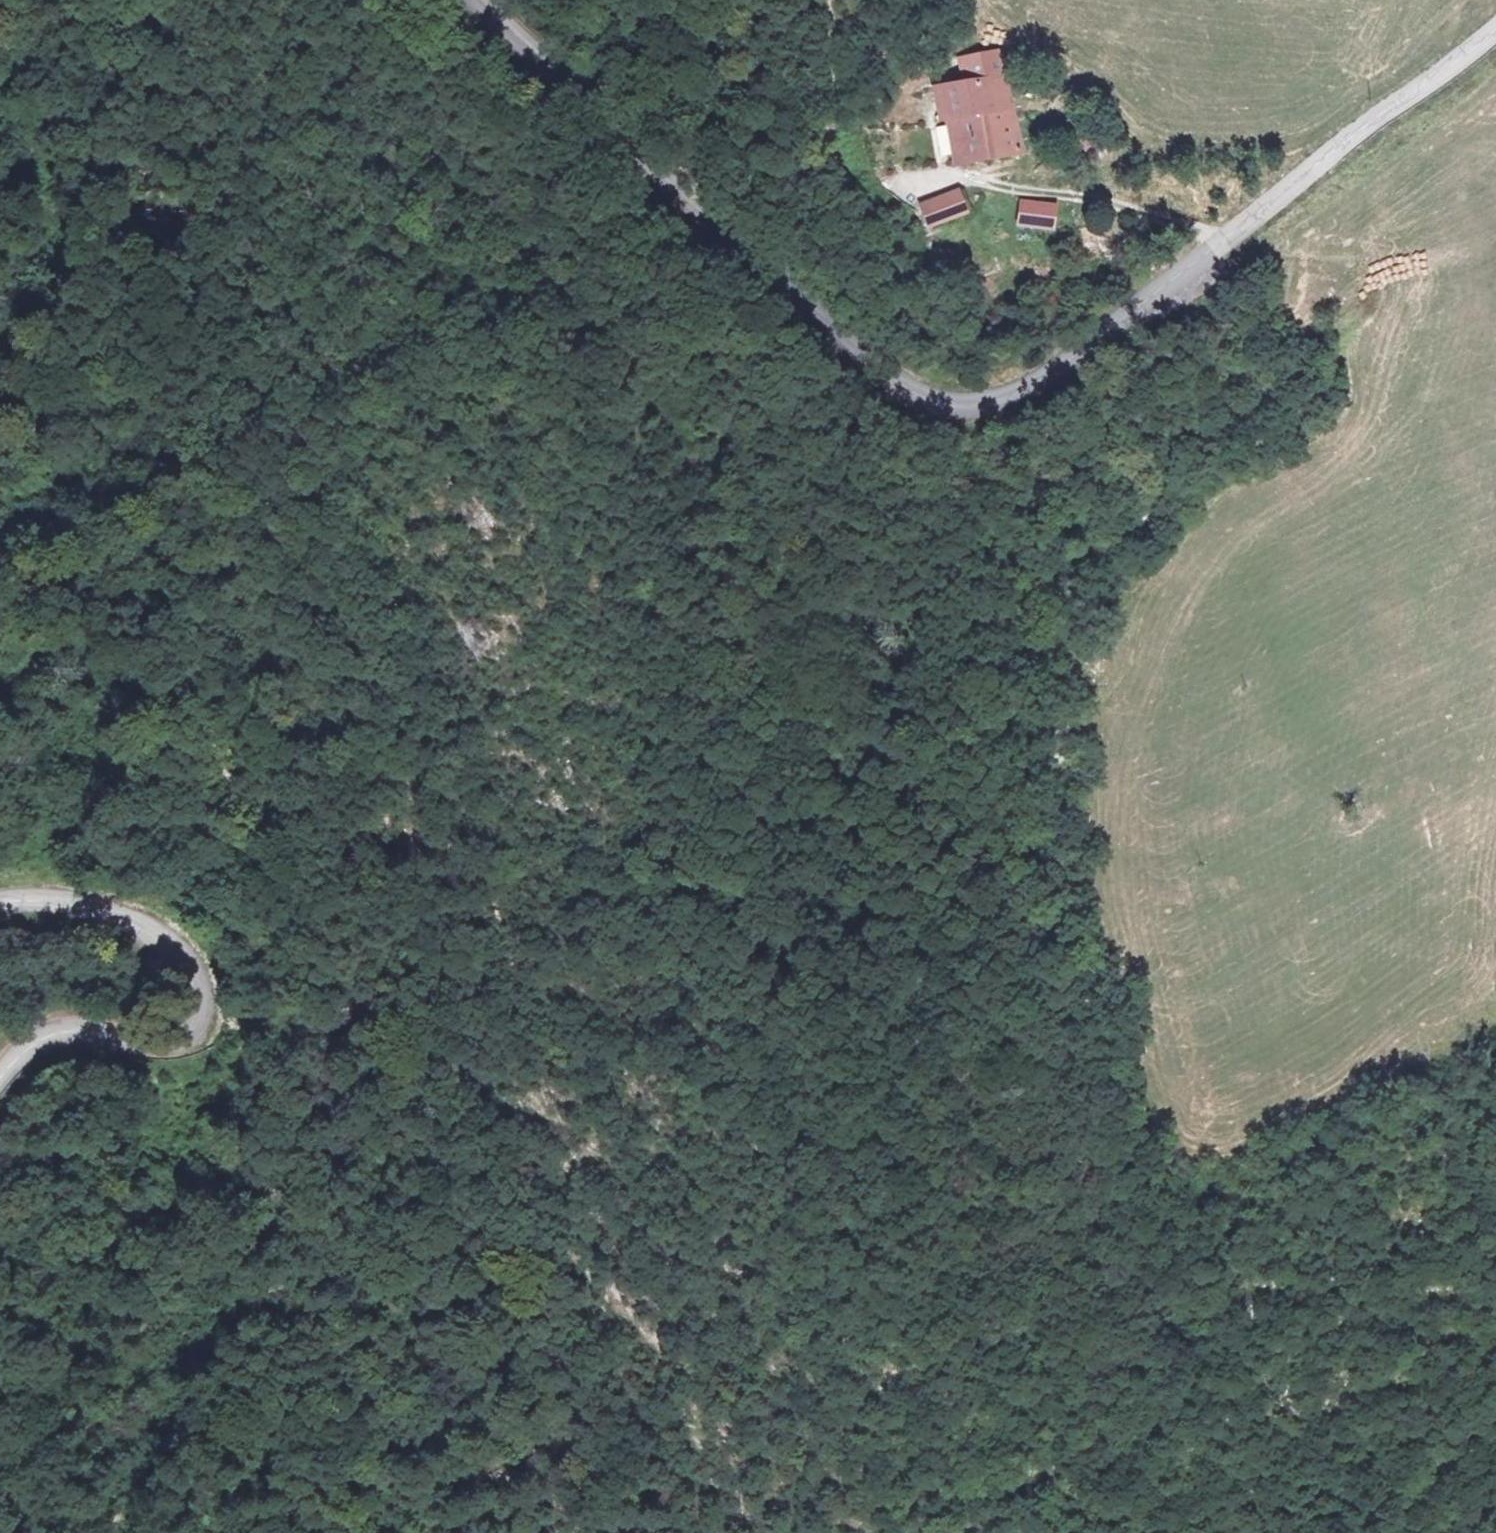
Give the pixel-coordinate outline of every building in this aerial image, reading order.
[(955,57),(964,55),(992,50),(989,21),(953,25),(955,57)] [(1002,129),(992,50),(964,55),(974,133),(1002,129)] [(940,138),(974,133),(964,55),(955,57),(920,62),(923,90),(933,89),(940,138)] [(956,188),(916,204),(926,231),(967,214),(956,188)] [(1016,200),(1014,229),(1053,231),(1055,202),(1016,200)]
